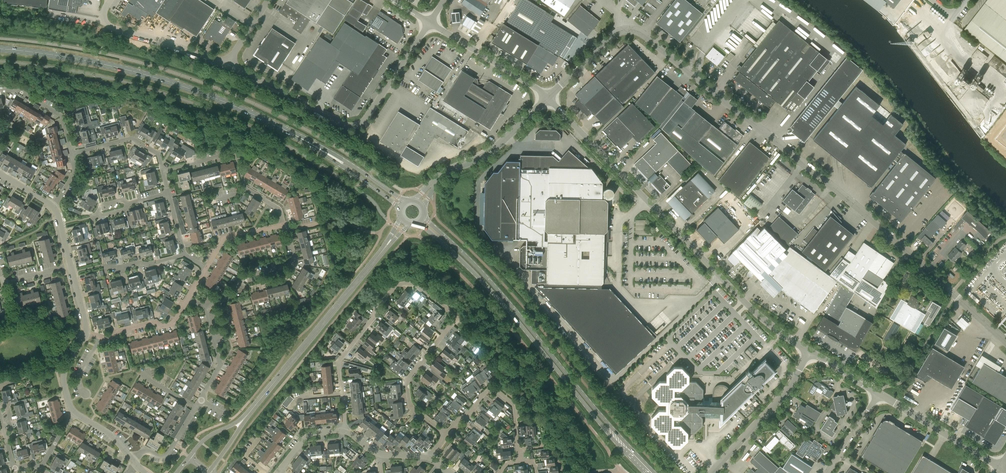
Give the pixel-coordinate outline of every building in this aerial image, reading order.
[(66,12),(68,0),(49,0),(48,8),(66,12)] [(66,12),(76,13),(77,6),(79,7),(82,5),(83,2),(87,3),(88,0),(68,0),(66,12)] [(164,25),(166,26),(169,22),(182,30),(183,28),(196,36),(214,9),(200,0),(129,0),(120,14),(125,17),(128,13),(139,20),(141,16),(145,18),(148,14),(154,18),(153,21),(160,26),(162,23),(164,25)] [(286,3),(333,34),(353,3),(354,3),(350,0),(288,0),(286,3)] [(362,0),(356,0),(355,2),(347,15),(346,14),(344,19),(363,31),(367,25),(358,20),(363,13),(367,15),(372,6),(362,0)] [(476,0),(464,0),(462,4),(480,16),(486,6),(476,0)] [(530,38),(564,59),(566,56),(570,49),(575,40),(577,38),(551,22),(554,16),(528,0),(520,0),(506,23),(530,38)] [(564,16),(575,0),(541,0),(564,16)] [(666,11),(659,20),(656,23),(680,42),(683,37),(688,32),(703,13),(686,0),(675,0),(666,11)] [(894,8),(900,0),(883,0),(894,8)] [(965,29),(1005,61),(1005,0),(987,0),(965,29)] [(286,3),(279,12),(280,13),(288,18),(289,15),(297,21),(293,28),(301,34),(311,19),(286,3)] [(568,21),(587,36),(597,24),(600,21),(597,19),(580,5),(568,21)] [(459,10),(452,11),(453,21),(460,20),(459,10)] [(401,25),(380,11),(370,26),(397,43),(403,34),(403,32),(404,32),(403,32),(402,28),(403,27),(402,27),(401,25)] [(225,15),(224,17),(225,18),(223,22),(221,21),(219,24),(214,20),(203,37),(208,40),(209,38),(220,45),(220,44),(227,33),(229,30),(235,21),(227,16),(225,15)] [(466,15),(461,23),(472,30),(477,23),(476,22),(476,21),(466,15)] [(736,75),(733,79),(770,108),(776,101),(784,108),(786,106),(794,112),(814,87),(808,82),(827,59),(816,49),(819,45),(811,38),(807,43),(779,20),(776,24),(773,22),(754,45),(757,47),(738,71),(739,72),(736,75)] [(294,75),(302,80),(305,76),(308,72),(326,83),(340,62),(352,70),(333,98),(352,110),(361,97),(360,96),(363,92),(364,93),(364,92),(363,92),(366,87),(367,88),(367,87),(366,87),(369,83),(370,83),(369,82),(372,78),(373,78),(379,70),(378,69),(381,65),(382,65),(381,64),(383,62),(384,62),(383,61),(386,57),(387,57),(383,54),(386,49),(387,49),(366,35),(365,36),(345,22),(331,43),(320,36),(294,75)] [(506,51),(527,64),(538,45),(503,23),(492,42),(506,51)] [(263,62),(267,65),(267,64),(277,70),(295,43),(272,28),(260,45),(260,44),(257,48),(258,48),(254,55),(264,62),(263,62)] [(740,42),(726,31),(718,41),(732,52),(740,42)] [(595,75),(600,80),(610,90),(622,104),(655,72),(629,45),(628,44),(623,49),(595,75)] [(558,57),(538,45),(527,64),(541,72),(542,69),(547,62),(553,66),(558,57)] [(724,56),(713,47),(705,56),(717,66),(724,56)] [(972,59),(973,59),(972,60),(973,62),(976,65),(978,64),(979,64),(980,64),(982,62),(983,63),(988,57),(977,49),(973,55),(974,56),(972,59)] [(729,61),(734,55),(730,52),(725,58),(729,61)] [(988,64),(1005,77),(1005,65),(994,56),(988,64)] [(423,73),(418,80),(419,80),(420,81),(437,92),(440,93),(443,88),(440,87),(444,82),(443,81),(451,70),(451,69),(433,57),(427,66),(426,65),(424,69),(425,70),(423,73)] [(863,70),(847,57),(790,127),(795,130),(795,135),(799,134),(800,139),(804,142),(863,70)] [(462,70),(461,71),(451,87),(443,100),(490,129),(511,95),(490,82),(486,83),(483,89),(479,87),(476,85),(478,83),(477,79),(470,75),(462,70)] [(649,114),(662,124),(681,100),(684,97),(687,92),(684,89),(681,86),(677,91),(671,87),(668,84),(657,75),(635,103),(649,114)] [(604,125),(624,106),(599,80),(595,76),(575,95),(579,99),(575,103),(587,116),(592,112),(604,125)] [(871,186),(897,154),(901,150),(906,144),(894,134),(903,124),(856,86),(813,140),(865,182),(867,186),(871,186)] [(713,175),(738,145),(737,144),(744,135),(740,132),(736,129),(735,130),(733,128),(724,121),(718,129),(691,107),(698,100),(690,93),(684,101),(681,100),(662,124),(660,126),(662,128),(713,175)] [(7,106),(14,110),(19,102),(14,99),(13,100),(11,99),(7,106)] [(19,102),(14,110),(19,113),(24,105),(19,102)] [(655,127),(632,103),(602,132),(620,150),(633,137),(638,142),(655,127)] [(24,105),(19,113),(24,116),(29,108),(24,105)] [(84,111),(75,113),(77,119),(88,116),(86,106),(83,107),(84,111)] [(383,136),(380,141),(418,165),(436,135),(456,147),(458,148),(460,144),(468,131),(456,123),(430,107),(419,124),(403,114),(398,111),(383,136)] [(28,121),(34,111),(29,108),(24,116),(27,118),(26,120),(28,121)] [(34,122),(39,113),(34,111),(28,121),(29,119),(34,122)] [(40,123),(44,116),(39,113),(34,122),(39,125),(40,123)] [(42,126),(44,128),(46,126),(54,121),(50,118),(50,117),(45,114),(44,116),(40,123),(43,124),(42,126)] [(90,121),(88,116),(77,119),(78,125),(84,123),(85,126),(89,125),(93,125),(92,121),(90,121)] [(135,123),(135,121),(133,121),(132,121),(131,119),(126,120),(125,116),(120,117),(122,124),(125,123),(127,131),(134,129),(133,125),(134,125),(135,123)] [(54,121),(46,126),(48,133),(55,132),(58,131),(56,126),(54,121)] [(110,127),(112,136),(118,134),(117,130),(120,130),(118,122),(112,124),(109,125),(110,127)] [(138,133),(144,137),(148,130),(143,127),(144,125),(144,124),(142,122),(138,129),(141,130),(138,133)] [(110,127),(109,125),(100,127),(102,134),(104,134),(105,137),(112,136),(110,127)] [(163,136),(164,133),(161,131),(162,129),(160,128),(158,130),(155,136),(158,138),(155,143),(159,146),(164,137),(163,136)] [(80,131),(82,137),(90,135),(89,129),(85,130),(80,131)] [(151,129),(150,131),(148,130),(144,137),(149,140),(151,136),(154,138),(157,133),(151,129)] [(535,139),(560,139),(560,134),(556,130),(540,130),(535,134),(535,139)] [(656,171),(667,161),(681,176),(692,165),(661,133),(661,132),(653,139),(657,143),(634,164),(648,179),(649,179),(649,180),(648,181),(648,182),(649,183),(650,182),(651,181),(652,182),(651,183),(662,194),(662,193),(667,189),(670,186),(660,175),(656,171)] [(92,140),(90,135),(82,137),(83,143),(88,142),(90,147),(96,145),(95,140),(92,140)] [(169,147),(174,139),(171,137),(168,136),(167,139),(164,137),(159,146),(164,149),(166,145),(169,147)] [(176,155),(180,148),(177,146),(180,141),(175,138),(175,140),(174,139),(169,147),(170,147),(168,151),(171,152),(176,155)] [(731,191),(739,197),(770,158),(750,141),(718,180),(731,191)] [(187,151),(186,151),(180,148),(176,155),(181,159),(184,154),(185,155),(186,158),(192,156),(190,146),(188,146),(188,149),(186,149),(187,151)] [(1,161),(2,162),(7,154),(8,152),(3,149),(0,155),(0,160),(1,161)] [(115,150),(117,159),(121,158),(122,160),(123,160),(127,160),(126,159),(125,153),(122,153),(121,149),(115,150)] [(135,163),(137,160),(141,152),(136,149),(134,152),(131,150),(128,156),(128,158),(130,159),(130,160),(135,163)] [(114,162),(113,160),(117,159),(115,150),(109,152),(110,156),(107,157),(109,163),(114,162)] [(920,166),(901,150),(897,154),(901,158),(873,192),(873,191),(869,196),(874,200),(874,199),(901,221),(936,178),(920,166)] [(147,155),(141,152),(137,160),(142,163),(141,165),(143,167),(145,166),(148,162),(149,161),(152,157),(147,155)] [(12,157),(7,154),(2,162),(1,161),(0,164),(2,165),(3,162),(7,165),(12,157)] [(103,154),(97,155),(99,164),(99,163),(102,162),(103,165),(108,163),(107,157),(104,158),(103,154)] [(95,165),(99,164),(97,155),(97,156),(91,158),(92,162),(89,163),(91,169),(96,167),(95,165)] [(498,172),(496,172),(494,172),(485,183),(484,228),(492,239),(504,239),(504,242),(508,242),(508,240),(537,240),(537,246),(523,245),(520,248),(520,266),(523,269),(532,269),(532,283),(537,283),(537,287),(536,287),(535,287),(616,374),(656,338),(610,288),(609,288),(610,288),(602,288),(602,284),(604,282),(604,268),(604,256),(607,256),(607,242),(604,242),(605,233),(608,230),(608,202),(605,199),(602,199),(603,183),(592,168),(574,168),(561,167),(561,163),(553,156),(521,155),(521,161),(520,161),(520,160),(507,160),(507,161),(507,162),(498,172)] [(9,169),(11,170),(13,168),(12,167),(16,160),(12,157),(7,165),(11,167),(9,169)] [(65,159),(62,159),(55,161),(54,164),(55,168),(57,168),(61,169),(60,166),(66,164),(65,159)] [(16,170),(21,162),(16,160),(12,167),(13,168),(16,170)] [(21,173),(25,165),(21,162),(16,170),(20,172),(21,173)] [(222,164),(225,175),(230,174),(228,164),(226,165),(226,163),(222,164)] [(243,176),(248,179),(257,165),(255,164),(254,165),(253,165),(251,169),(249,167),(243,176)] [(26,176),(30,168),(25,165),(21,173),(20,172),(19,175),(20,176),(22,173),(26,176)] [(257,165),(248,179),(253,182),(259,173),(256,171),(258,168),(259,166),(257,165)] [(220,177),(218,167),(217,166),(212,167),(214,176),(219,174),(220,177)] [(35,171),(30,168),(26,176),(30,178),(35,171)] [(61,169),(57,168),(54,175),(60,179),(62,180),(65,175),(59,172),(61,169)] [(145,173),(147,179),(155,177),(155,174),(156,173),(155,171),(150,172),(149,169),(141,171),(142,174),(145,173)] [(259,173),(253,182),(258,184),(265,172),(267,170),(265,169),(264,171),(263,171),(261,174),(259,173)] [(190,178),(189,171),(177,174),(179,181),(180,181),(181,183),(180,183),(182,189),(189,188),(188,182),(187,182),(187,179),(190,178)] [(265,172),(258,184),(263,187),(268,179),(266,177),(268,174),(265,172)] [(707,172),(703,176),(710,183),(714,180),(707,172)] [(49,179),(57,183),(60,179),(54,175),(52,174),(49,179)] [(273,193),(278,184),(275,183),(277,180),(277,179),(279,177),(277,176),(275,178),(268,190),(273,193)] [(703,176),(700,179),(707,187),(710,183),(703,176)] [(132,181),(127,182),(129,191),(135,189),(134,186),(137,185),(135,177),(132,178),(132,181)] [(156,180),(155,177),(147,179),(148,185),(145,186),(145,189),(154,187),(153,184),(158,183),(157,180),(156,180)] [(268,179),(263,187),(268,190),(275,178),(273,177),(271,180),(268,179)] [(57,183),(49,179),(46,183),(54,188),(57,183)] [(700,179),(696,183),(703,190),(707,187),(700,179)] [(714,180),(710,183),(717,191),(721,187),(714,180)] [(123,192),(129,191),(127,182),(121,184),(120,181),(117,182),(119,188),(121,187),(123,192)] [(278,184),(273,193),(278,196),(285,184),(286,182),(284,181),(283,183),(281,186),(278,184)] [(110,186),(107,187),(109,196),(115,194),(113,189),(116,188),(115,182),(109,183),(110,186)] [(43,191),(42,192),(53,198),(54,195),(51,193),(54,188),(46,183),(44,186),(42,184),(40,189),(43,191)] [(696,183),(693,186),(700,194),(703,190),(696,183)] [(710,183),(707,187),(714,194),(717,191),(710,183)] [(287,185),(285,184),(278,196),(283,199),(288,190),(285,189),(287,185)] [(792,189),(782,201),(799,214),(815,195),(802,184),(796,192),(792,189)] [(103,197),(109,196),(107,187),(103,188),(103,185),(97,187),(99,193),(102,192),(103,197)] [(693,186),(689,190),(696,197),(700,194),(693,186)] [(707,187),(703,190),(710,197),(714,194),(707,187)] [(605,189),(604,191),(603,193),(604,195),(606,198),(609,198),(611,198),(613,197),(614,194),(614,192),(614,191),(612,189),(610,188),(608,188),(605,189)] [(689,190),(685,193),(692,200),(696,197),(689,190)] [(703,190),(700,194),(707,201),(710,197),(703,190)] [(685,193),(682,197),(689,204),(692,200),(685,193)] [(700,194),(696,197),(703,204),(707,201),(700,194)] [(287,198),(289,203),(303,200),(302,197),(298,198),(297,195),(287,198)] [(743,204),(755,213),(762,205),(750,195),(743,204)] [(9,205),(12,207),(17,199),(12,196),(8,201),(6,200),(3,205),(7,208),(9,205)] [(88,196),(85,201),(93,206),(96,201),(88,196)] [(682,197),(678,200),(685,207),(689,204),(682,197)] [(696,197),(692,200),(699,208),(703,204),(696,197)] [(252,198),(250,202),(257,207),(260,202),(252,198)] [(22,202),(17,199),(12,207),(15,209),(14,212),(18,215),(22,209),(19,207),(22,202)] [(303,200),(289,203),(290,209),(300,206),(299,203),(303,202),(306,202),(306,199),(303,200)] [(93,206),(85,201),(82,200),(79,205),(90,211),(93,206)] [(678,200),(674,204),(681,211),(685,207),(678,200)] [(692,200),(689,204),(696,211),(699,208),(692,200)] [(155,204),(156,209),(164,207),(163,201),(155,203),(155,204)] [(247,207),(255,211),(257,207),(250,202),(247,207)] [(674,204),(670,207),(677,215),(681,211),(674,204)] [(689,204),(685,207),(692,215),(696,211),(689,204)] [(26,215),(29,217),(34,209),(28,206),(25,211),(22,210),(19,215),(25,218),(26,215)] [(300,206),(290,209),(292,215),(307,211),(307,208),(301,210),(300,206)] [(164,207),(156,209),(157,212),(155,213),(156,219),(162,217),(161,214),(166,213),(164,207)] [(252,216),(255,211),(247,207),(244,212),(252,216)] [(685,207),(681,211),(688,218),(692,215),(685,207)] [(703,221),(704,222),(696,230),(708,241),(710,242),(717,236),(724,243),(739,229),(718,207),(703,221)] [(34,209),(29,217),(32,218),(30,221),(35,224),(38,219),(36,218),(39,212),(37,211),(37,210),(35,208),(34,209)] [(141,208),(135,210),(137,219),(140,218),(142,222),(145,221),(146,224),(147,224),(145,214),(142,214),(141,208)] [(133,220),(137,219),(135,210),(129,212),(130,217),(128,218),(130,225),(134,224),(133,220)] [(308,213),(307,211),(292,215),(293,220),(303,218),(302,214),(306,213),(308,213)] [(681,211),(677,215),(684,222),(688,218),(681,211)] [(962,217),(969,223),(977,230),(985,238),(991,231),(967,211),(962,217)] [(220,215),(223,227),(229,226),(226,214),(220,215)] [(226,214),(229,226),(234,224),(232,216),(227,217),(226,214)] [(932,220),(917,237),(920,240),(921,239),(929,247),(933,243),(929,239),(940,227),(941,228),(946,222),(938,214),(932,220)] [(216,220),(218,228),(223,227),(220,215),(215,216),(216,220)] [(802,251),(825,270),(835,259),(854,235),(839,223),(841,221),(841,222),(842,222),(840,220),(841,218),(839,216),(837,215),(834,219),(830,215),(827,219),(817,231),(814,228),(804,240),(808,243),(802,251)] [(780,217),(770,228),(788,244),(798,234),(780,217)] [(123,218),(118,219),(120,228),(125,226),(126,228),(129,227),(127,221),(124,221),(123,218)] [(6,219),(4,222),(12,227),(14,223),(6,219)] [(121,231),(120,228),(118,219),(113,220),(114,224),(111,225),(113,231),(116,230),(116,232),(121,231)] [(158,223),(160,229),(169,226),(168,221),(161,222),(161,220),(155,221),(156,224),(158,223)] [(648,220),(640,220),(636,220),(635,235),(651,235),(652,230),(648,230),(648,220)] [(106,222),(101,223),(103,233),(109,231),(109,233),(112,232),(110,225),(107,226),(106,222)] [(97,234),(103,233),(101,223),(95,225),(96,229),(93,230),(95,237),(98,236),(97,234)] [(72,230),(73,236),(84,233),(85,233),(83,227),(85,227),(84,224),(78,225),(79,228),(72,230)] [(200,224),(197,225),(187,228),(188,233),(200,230),(201,230),(200,224)] [(170,232),(169,226),(160,229),(161,234),(158,235),(159,238),(165,237),(164,233),(170,232)] [(0,229),(0,240),(2,238),(3,239),(4,236),(5,237),(8,232),(4,230),(3,228),(1,227),(0,229)] [(781,289),(814,313),(837,281),(790,246),(785,252),(783,251),(786,248),(764,227),(761,231),(757,227),(728,256),(736,263),(739,260),(750,270),(747,272),(751,276),(754,274),(761,281),(761,280),(764,283),(764,284),(771,291),(775,288),(779,291),(781,289)] [(190,238),(202,235),(200,230),(188,233),(189,233),(191,232),(191,234),(189,235),(190,238)] [(85,239),(84,233),(73,236),(75,242),(82,240),(83,243),(89,242),(88,238),(85,239)] [(276,234),(273,235),(276,246),(281,245),(278,235),(276,235),(276,234)] [(164,241),(166,247),(174,245),(172,239),(168,240),(167,237),(161,239),(160,239),(160,242),(162,242),(164,241)] [(262,238),(265,249),(270,247),(268,237),(266,238),(265,237),(262,238)] [(38,241),(44,263),(45,263),(54,260),(53,256),(56,255),(55,253),(53,254),(50,245),(53,244),(52,242),(50,243),(49,238),(39,241),(38,241)] [(252,240),(255,251),(260,250),(257,240),(255,241),(255,240),(252,240)] [(960,253),(959,252),(966,245),(961,241),(948,256),(953,261),(960,253)] [(143,245),(144,248),(146,256),(150,255),(150,254),(152,253),(151,249),(154,248),(152,242),(143,245)] [(241,243),(244,254),(249,253),(247,243),(245,243),(244,242),(241,243)] [(843,258),(829,274),(853,291),(879,252),(878,252),(875,250),(863,242),(858,251),(855,255),(848,250),(843,258)] [(77,249),(78,256),(87,253),(91,252),(89,243),(87,244),(81,245),(82,248),(77,249)] [(132,248),(126,249),(128,258),(132,257),(131,256),(134,255),(133,251),(135,250),(135,247),(134,244),(131,245),(132,248)] [(146,256),(144,248),(141,248),(140,245),(137,246),(135,247),(135,250),(136,253),(139,252),(140,256),(143,256),(143,257),(146,256)] [(175,251),(174,245),(166,247),(167,253),(175,251)] [(114,250),(108,252),(110,260),(114,259),(113,258),(116,258),(115,253),(117,253),(116,249),(116,247),(113,247),(114,250)] [(122,247),(119,248),(116,249),(117,253),(118,254),(121,254),(122,258),(124,257),(125,258),(128,258),(126,249),(123,250),(122,247)] [(11,255),(7,256),(10,266),(10,267),(32,262),(32,260),(29,251),(25,252),(24,249),(22,250),(22,252),(14,255),(13,252),(11,253),(11,255)] [(979,252),(976,249),(970,255),(973,258),(979,252)] [(106,261),(110,260),(108,252),(102,254),(101,251),(98,251),(100,257),(102,256),(104,261),(106,260),(106,261)] [(223,255),(222,257),(231,262),(233,257),(224,251),(222,254),(223,255)] [(879,252),(853,291),(854,293),(875,308),(890,284),(883,279),(894,263),(879,252)] [(89,260),(87,253),(78,256),(80,262),(85,261),(86,264),(92,262),(91,259),(89,260)] [(736,263),(728,256),(726,258),(734,266),(736,263)] [(218,261),(228,266),(231,262),(222,257),(221,258),(220,258),(218,261)] [(190,265),(188,264),(182,260),(181,263),(184,265),(181,271),(189,275),(192,270),(190,268),(191,267),(189,266),(190,265)] [(216,266),(225,271),(228,266),(218,261),(216,263),(217,264),(216,266)] [(213,270),(222,276),(225,271),(216,266),(215,268),(214,267),(213,270)] [(153,283),(158,282),(158,281),(161,280),(160,274),(157,275),(155,268),(150,270),(152,279),(153,283)] [(303,268),(300,272),(307,277),(310,272),(303,268)] [(147,280),(152,279),(150,270),(144,271),(146,278),(143,279),(145,284),(148,284),(147,280)] [(211,275),(220,280),(222,276),(213,270),(211,273),(212,273),(211,275)] [(174,274),(173,277),(178,280),(181,282),(182,279),(185,281),(189,275),(181,271),(177,276),(174,274)] [(95,272),(85,275),(85,278),(84,278),(86,284),(94,282),(93,279),(95,278),(96,277),(95,272)] [(307,277),(300,272),(297,277),(305,281),(307,277)] [(138,275),(133,276),(135,286),(140,284),(141,287),(144,287),(143,281),(140,281),(138,275)] [(207,279),(217,285),(220,280),(211,275),(210,277),(209,276),(207,279)] [(136,289),(135,286),(133,276),(127,277),(129,284),(126,285),(128,291),(136,289)] [(176,282),(178,280),(173,277),(171,280),(174,282),(172,287),(179,291),(182,286),(176,282)] [(294,282),(302,286),(305,281),(297,277),(294,282)] [(122,286),(121,279),(115,281),(119,293),(127,291),(125,285),(122,286)] [(214,290),(217,285),(207,279),(205,282),(206,282),(205,285),(214,290)] [(773,297),(779,291),(775,288),(771,291),(764,284),(764,283),(761,280),(761,281),(758,283),(773,297)] [(61,285),(60,281),(50,283),(49,284),(57,317),(68,314),(67,310),(70,309),(69,307),(66,307),(64,299),(67,298),(66,296),(63,296),(61,288),(64,287),(63,285),(61,285)] [(118,293),(119,293),(115,281),(110,282),(112,289),(109,289),(110,295),(113,294),(113,291),(118,290),(118,293)] [(99,283),(95,285),(94,282),(86,284),(87,290),(92,289),(92,292),(94,291),(98,290),(100,290),(99,283)] [(299,291),(302,286),(294,282),(291,286),(299,291)] [(821,319),(816,328),(828,335),(828,334),(829,335),(830,335),(831,336),(833,338),(834,338),(835,338),(836,339),(837,339),(837,340),(849,347),(856,351),(873,323),(865,318),(858,314),(857,313),(846,307),(848,303),(854,293),(841,285),(824,314),(822,317),(821,319)] [(176,296),(179,291),(172,287),(169,292),(165,290),(163,292),(169,295),(170,293),(176,296)] [(99,300),(97,293),(102,292),(102,289),(100,290),(98,290),(94,291),(95,294),(89,296),(90,302),(99,300)] [(20,296),(16,297),(18,308),(41,302),(40,300),(38,291),(33,292),(33,290),(30,290),(31,293),(22,295),(22,292),(19,293),(20,296)] [(405,290),(401,295),(409,301),(412,297),(416,301),(419,297),(420,295),(416,292),(413,296),(405,290)] [(255,292),(258,303),(264,302),(261,292),(259,292),(259,291),(255,292)] [(164,300),(162,303),(170,308),(169,307),(172,302),(168,300),(170,297),(165,294),(162,298),(164,300)] [(405,306),(409,301),(401,295),(397,301),(404,307),(402,309),(407,313),(410,309),(405,306)] [(420,309),(428,300),(425,298),(426,296),(425,295),(424,297),(425,297),(417,307),(420,309)] [(919,300),(912,296),(908,303),(905,302),(903,300),(901,299),(890,318),(914,332),(925,314),(914,308),(919,300)] [(103,302),(100,303),(99,300),(90,302),(92,308),(97,307),(98,310),(107,308),(106,305),(104,305),(103,302)] [(229,304),(231,310),(240,307),(240,304),(243,303),(243,301),(229,304)] [(923,323),(929,326),(929,327),(941,306),(932,301),(927,310),(930,312),(923,323)] [(167,313),(170,308),(162,303),(163,304),(161,307),(158,306),(156,310),(161,313),(163,310),(167,313)] [(433,307),(436,310),(432,315),(439,321),(443,315),(441,313),(443,310),(435,304),(433,307)] [(140,307),(141,309),(143,317),(149,315),(149,317),(153,316),(151,311),(149,305),(140,307)] [(126,308),(127,313),(122,314),(123,322),(129,320),(128,314),(131,313),(129,307),(126,308)] [(143,317),(141,309),(138,310),(138,308),(134,309),(131,309),(133,315),(136,315),(137,318),(143,317)] [(404,321),(406,319),(399,313),(397,316),(390,310),(386,315),(394,322),(397,319),(400,321),(402,319),(404,321)] [(117,323),(123,322),(122,314),(116,316),(114,311),(111,312),(113,318),(116,317),(117,323)] [(236,314),(232,315),(233,321),(243,318),(242,315),(246,314),(249,313),(248,311),(246,312),(236,314)] [(346,326),(353,332),(362,320),(359,318),(361,315),(359,314),(356,311),(354,314),(356,316),(351,322),(350,321),(346,326)] [(106,318),(102,319),(104,327),(110,325),(108,317),(109,317),(108,314),(105,315),(106,318)] [(423,319),(422,320),(424,322),(430,326),(432,323),(435,326),(439,321),(432,315),(428,319),(425,317),(423,319)] [(98,328),(104,327),(102,319),(98,320),(98,317),(91,318),(93,324),(96,323),(96,324),(97,323),(98,328)] [(961,317),(956,322),(963,329),(969,323),(961,317)] [(200,320),(189,322),(190,328),(200,325),(199,323),(200,323),(200,320)] [(381,332),(387,336),(394,327),(389,323),(387,325),(385,323),(384,324),(381,322),(377,327),(381,331),(381,332)] [(235,331),(246,329),(245,323),(235,326),(235,328),(234,328),(235,331)] [(406,334),(412,326),(409,323),(408,326),(408,327),(404,332),(406,334)] [(893,323),(884,339),(890,343),(900,326),(893,323)] [(425,328),(421,333),(422,334),(429,339),(433,334),(429,331),(431,328),(425,324),(423,327),(425,328)] [(944,328),(915,377),(920,380),(924,382),(925,383),(927,381),(931,376),(951,388),(964,366),(945,355),(948,351),(957,335),(944,328)] [(429,339),(422,334),(421,333),(419,331),(413,338),(419,343),(421,340),(426,344),(430,339),(429,339)] [(165,333),(168,344),(174,342),(171,333),(169,333),(169,332),(165,333)] [(336,332),(334,334),(336,335),(333,339),(336,342),(331,347),(337,352),(344,343),(341,341),(343,338),(336,332)] [(451,336),(460,344),(464,339),(467,341),(469,338),(464,335),(463,337),(461,335),(460,336),(454,332),(451,336)] [(372,333),(368,338),(375,344),(378,341),(380,343),(384,339),(379,335),(377,337),(372,333)] [(238,342),(249,339),(247,334),(237,336),(238,339),(237,339),(238,342)] [(155,335),(158,346),(163,345),(161,335),(158,336),(158,335),(155,335)] [(460,351),(457,349),(460,344),(451,336),(447,341),(452,345),(452,346),(456,350),(454,352),(457,354),(460,351)] [(145,338),(147,349),(153,348),(150,338),(148,338),(148,337),(145,338)] [(373,347),(375,344),(368,338),(364,343),(369,347),(367,349),(372,353),(376,349),(373,347)] [(134,341),(137,352),(142,350),(140,341),(137,341),(137,340),(134,341)] [(414,345),(410,350),(417,355),(421,350),(416,346),(418,344),(413,340),(411,342),(414,345)] [(744,352),(747,356),(751,359),(753,356),(753,357),(758,353),(755,350),(751,346),(751,345),(744,352)] [(456,361),(459,357),(447,347),(440,356),(448,363),(452,359),(456,361)] [(103,351),(104,356),(118,353),(117,350),(114,351),(113,348),(103,351)] [(367,350),(365,352),(360,348),(355,355),(358,357),(359,356),(363,359),(365,357),(368,359),(372,354),(367,350)] [(237,352),(236,354),(245,360),(248,355),(238,349),(236,352),(237,352)] [(401,355),(406,358),(406,359),(408,356),(413,360),(417,355),(410,350),(408,352),(405,350),(401,355)] [(200,359),(201,361),(207,362),(206,357),(209,356),(208,351),(199,353),(200,359)] [(118,353),(104,356),(106,362),(116,359),(115,356),(119,355),(118,353)] [(233,358),(242,364),(245,360),(236,354),(235,356),(234,356),(233,358)] [(404,360),(406,358),(401,355),(401,354),(399,357),(402,359),(399,364),(406,369),(409,365),(404,360)] [(231,364),(240,369),(242,364),(233,358),(231,361),(232,362),(231,364)] [(116,359),(106,362),(107,367),(121,364),(120,361),(116,362),(116,359)] [(441,379),(445,375),(441,371),(444,367),(436,361),(438,359),(437,359),(431,367),(431,368),(431,371),(441,379)] [(713,397),(709,397),(709,399),(705,399),(705,397),(703,397),(703,389),(696,382),(689,381),(689,375),(682,367),(674,367),(667,374),(666,381),(660,381),(652,388),(652,396),(659,403),(666,403),(666,410),(659,410),(651,417),(651,425),(659,432),(666,432),(665,439),(673,447),(680,447),(688,440),(688,433),(695,433),(702,426),(703,418),(709,418),(709,416),(711,416),(713,416),(713,418),(720,419),(720,425),(760,386),(761,387),(763,385),(764,385),(763,384),(776,371),(765,359),(751,372),(749,369),(746,372),(746,371),(746,372),(747,373),(729,390),(729,389),(726,386),(724,385),(721,384),(718,385),(715,386),(714,389),(713,392),(713,397)] [(206,365),(207,362),(201,361),(201,363),(199,367),(206,372),(209,367),(206,365)] [(402,374),(406,369),(399,364),(395,361),(394,363),(393,362),(389,367),(395,372),(396,370),(402,374)] [(972,381),(1005,402),(1005,376),(984,362),(972,381)] [(321,366),(322,372),(331,371),(330,365),(326,366),(326,363),(320,363),(320,366),(321,366)] [(121,366),(121,364),(107,367),(109,373),(119,371),(118,367),(121,366)] [(227,368),(237,374),(240,369),(231,364),(230,366),(229,365),(227,368)] [(489,378),(493,375),(488,366),(486,364),(480,368),(482,371),(481,372),(486,379),(488,378),(489,378)] [(357,366),(357,369),(349,369),(350,376),(355,376),(355,378),(362,377),(361,374),(360,375),(359,370),(361,370),(362,367),(357,366)] [(206,372),(199,367),(198,368),(197,367),(194,371),(196,372),(204,376),(206,372)] [(225,373),(234,378),(237,374),(227,368),(225,370),(226,371),(225,373)] [(472,374),(474,376),(474,377),(476,379),(480,384),(484,381),(486,379),(481,372),(478,369),(472,374)] [(196,372),(194,371),(192,373),(194,374),(193,377),(201,381),(204,376),(196,372)] [(222,377),(231,383),(234,378),(225,373),(224,375),(223,374),(222,377)] [(433,375),(431,378),(426,373),(421,379),(428,385),(431,381),(434,384),(433,384),(434,385),(439,379),(433,375)] [(190,381),(198,386),(201,381),(193,377),(190,381)] [(220,382),(229,387),(231,383),(222,377),(220,380),(221,380),(220,382)] [(477,391),(482,387),(480,384),(476,379),(474,377),(473,377),(472,378),(471,378),(471,379),(470,379),(470,380),(467,382),(469,385),(469,384),(475,392),(477,390),(477,391)] [(110,381),(109,384),(118,390),(121,385),(112,380),(111,382),(110,381)] [(188,386),(195,390),(198,386),(190,381),(188,386)] [(390,385),(391,391),(400,390),(400,384),(395,384),(394,381),(385,382),(386,385),(390,385)] [(130,391),(135,394),(141,384),(138,382),(138,383),(135,382),(130,391)] [(216,386),(226,392),(229,387),(220,382),(219,384),(218,384),(216,386)] [(821,393),(824,395),(829,398),(833,392),(830,390),(830,391),(828,389),(828,388),(818,382),(818,383),(815,383),(814,385),(813,384),(810,389),(808,392),(813,395),(817,387),(823,391),(821,393)] [(1,391),(2,396),(11,394),(9,389),(14,388),(13,384),(6,386),(7,389),(1,391)] [(107,389),(116,395),(118,390),(109,384),(107,387),(108,387),(107,389)] [(141,384),(135,394),(140,396),(145,388),(143,386),(144,385),(141,384)] [(475,392),(469,384),(469,385),(467,386),(466,384),(464,384),(461,386),(461,388),(468,397),(473,394),(473,393),(475,392)] [(953,410),(968,420),(965,426),(991,442),(995,444),(997,441),(998,439),(1003,431),(1004,429),(1003,428),(1005,426),(1005,409),(965,384),(958,397),(956,400),(950,409),(953,410)] [(182,389),(193,395),(195,390),(188,386),(185,385),(183,389),(182,389)] [(223,397),(226,392),(216,386),(214,389),(215,390),(214,392),(223,397)] [(145,388),(140,396),(144,399),(150,389),(147,388),(147,389),(145,388)] [(427,390),(427,391),(423,391),(419,388),(415,393),(423,400),(425,397),(429,400),(433,395),(427,390)] [(103,393),(113,399),(116,395),(107,389),(106,391),(105,391),(103,393)] [(150,389),(144,399),(149,402),(154,393),(152,392),(153,391),(150,389)] [(190,400),(193,395),(182,389),(179,394),(190,400)] [(401,397),(400,390),(391,391),(389,391),(389,392),(389,395),(387,397),(387,398),(387,401),(388,401),(394,400),(396,400),(396,397),(401,397)] [(14,393),(11,394),(2,396),(4,401),(10,399),(11,403),(17,401),(16,398),(15,398),(14,393)] [(101,399),(110,404),(113,399),(103,393),(102,396),(103,397),(101,399)] [(154,393),(149,402),(154,405),(159,395),(157,393),(156,394),(154,393)] [(457,394),(454,399),(452,401),(460,407),(461,405),(462,405),(465,401),(457,394)] [(847,402),(848,401),(844,399),(843,394),(839,395),(838,394),(837,396),(833,397),(834,401),(830,407),(836,411),(837,415),(841,414),(842,415),(843,414),(847,413),(846,409),(849,405),(848,404),(847,402)] [(162,396),(159,395),(154,405),(158,407),(164,399),(162,397),(162,396)] [(14,405),(15,410),(27,407),(25,402),(27,402),(26,399),(19,400),(20,404),(14,405)] [(98,403),(107,409),(110,404),(101,399),(100,401),(99,400),(98,403)] [(174,406),(181,411),(184,406),(182,405),(183,403),(176,399),(172,405),(174,406)] [(493,402),(492,403),(500,410),(504,406),(496,399),(494,402),(493,402)] [(393,403),(393,409),(402,408),(402,402),(395,403),(394,400),(388,401),(389,404),(393,403)] [(458,409),(460,407),(452,401),(451,400),(449,402),(445,406),(447,408),(452,412),(455,414),(458,409)] [(105,413),(107,409),(98,403),(96,406),(97,406),(96,408),(105,413)] [(501,411),(500,410),(492,403),(490,405),(492,406),(489,409),(497,415),(501,411)] [(60,404),(49,407),(50,412),(60,410),(59,407),(60,407),(60,404)] [(800,404),(793,416),(810,426),(814,421),(815,422),(821,413),(807,404),(805,407),(800,404)] [(448,416),(452,412),(447,408),(445,406),(444,405),(441,410),(439,412),(446,418),(448,416)] [(181,411),(174,406),(171,411),(179,416),(181,411)] [(23,414),(24,417),(28,416),(33,415),(32,411),(28,412),(27,407),(15,410),(17,415),(23,414)] [(331,409),(331,412),(332,422),(338,421),(337,417),(340,416),(339,410),(336,411),(336,412),(334,412),(334,408),(331,409)] [(366,413),(366,408),(363,408),(354,409),(352,409),(352,412),(353,414),(357,414),(358,415),(358,419),(360,418),(364,416),(364,413),(366,413)] [(403,415),(402,408),(393,409),(394,416),(390,416),(390,419),(396,419),(396,416),(403,415)] [(493,419),(497,415),(489,409),(489,408),(487,411),(486,411),(485,412),(491,417),(493,419)] [(114,419),(119,422),(123,414),(118,411),(114,419)] [(179,416),(171,411),(168,416),(176,420),(179,416)] [(478,415),(487,422),(491,417),(485,412),(483,411),(481,414),(480,413),(478,415)] [(309,412),(306,412),(307,415),(304,415),(304,414),(301,415),(302,421),(305,421),(305,424),(310,424),(309,412)] [(445,420),(446,418),(439,412),(438,415),(437,414),(434,419),(442,425),(445,421),(445,420)] [(286,418),(288,420),(295,425),(299,421),(302,421),(301,415),(298,415),(295,418),(289,413),(286,417),(286,418)] [(63,417),(62,414),(51,417),(53,423),(63,420),(62,418),(63,417)] [(123,414),(119,422),(123,424),(128,417),(123,414)] [(360,418),(358,419),(362,422),(359,426),(361,428),(362,427),(365,428),(370,421),(373,418),(368,414),(366,417),(364,416),(360,418)] [(487,422),(478,415),(477,416),(478,417),(476,420),(483,426),(484,426),(487,422)] [(28,416),(24,417),(22,417),(22,421),(16,422),(18,427),(26,425),(25,420),(29,419),(28,416)] [(176,420),(168,416),(166,420),(173,425),(176,420)] [(830,416),(828,417),(826,416),(825,419),(826,420),(821,428),(821,430),(831,436),(833,435),(834,433),(834,431),(833,430),(837,423),(834,420),(833,419),(830,416)] [(894,423),(893,422),(884,416),(873,434),(874,435),(861,456),(889,472),(903,472),(920,446),(923,441),(894,423)] [(128,417),(123,424),(128,427),(132,419),(128,417)] [(295,425),(288,420),(286,418),(284,420),(287,422),(285,424),(292,430),(295,425)] [(132,419),(128,427),(132,430),(137,422),(132,419)] [(784,433),(789,437),(793,432),(797,428),(787,419),(784,423),(785,424),(783,426),(780,429),(784,433)] [(173,425),(166,420),(163,425),(170,429),(173,425)] [(474,426),(480,430),(483,426),(476,420),(473,423),(472,422),(471,423),(474,426)] [(366,435),(375,425),(370,421),(365,428),(367,430),(364,433),(366,435)] [(137,422),(132,430),(137,433),(142,425),(137,422)] [(27,430),(26,425),(18,427),(19,432),(25,431),(26,434),(33,432),(32,429),(27,430)] [(142,425),(137,433),(142,435),(146,428),(142,425)] [(168,434),(170,429),(163,425),(160,430),(168,434)] [(374,436),(380,429),(375,425),(366,435),(369,438),(372,434),(374,436)] [(524,433),(525,436),(527,436),(526,425),(526,427),(524,427),(524,426),(518,426),(518,434),(524,433)] [(532,426),(532,425),(526,425),(527,436),(527,433),(533,433),(533,436),(536,435),(535,426),(532,426)] [(270,426),(268,428),(271,431),(282,439),(286,435),(276,427),(274,429),(270,426)] [(471,431),(479,437),(483,432),(480,430),(474,426),(473,427),(473,428),(471,431)] [(66,435),(71,438),(77,429),(74,427),(73,428),(71,427),(66,435)] [(151,430),(146,428),(142,435),(147,438),(151,430)] [(77,429),(71,438),(76,441),(81,432),(79,431),(79,430),(77,429)] [(376,443),(384,432),(380,429),(374,436),(376,437),(373,441),(376,443)] [(778,429),(761,448),(767,453),(779,441),(790,451),(795,445),(778,429)] [(160,440),(164,435),(157,431),(154,436),(154,437),(153,439),(150,437),(146,443),(156,449),(160,443),(159,442),(160,440)] [(274,441),(278,444),(282,439),(271,431),(270,433),(273,436),(271,438),(274,441)] [(468,433),(467,434),(475,442),(476,442),(479,437),(471,431),(469,434),(468,433)] [(81,432),(76,441),(80,444),(86,435),(86,434),(83,432),(83,433),(81,432)] [(381,441),(383,443),(389,436),(384,432),(376,443),(378,445),(381,441)] [(501,448),(496,449),(502,448),(507,447),(509,447),(508,444),(512,444),(512,437),(508,438),(508,437),(502,432),(500,436),(503,438),(503,444),(500,445),(501,448)] [(395,438),(390,434),(389,436),(383,443),(382,445),(385,447),(387,444),(390,445),(395,438)] [(421,436),(425,439),(420,446),(418,449),(420,451),(425,445),(427,446),(433,439),(428,435),(426,437),(422,434),(421,436)] [(472,446),(475,442),(467,434),(465,436),(466,437),(464,440),(472,446)] [(77,449),(82,452),(86,444),(82,442),(86,435),(80,444),(77,449)] [(395,444),(397,445),(402,438),(398,435),(395,438),(390,445),(388,448),(390,450),(395,444)] [(402,444),(404,446),(410,439),(405,435),(402,438),(397,445),(400,448),(402,444)] [(413,435),(410,439),(404,446),(407,448),(410,444),(412,446),(418,439),(413,435)] [(420,446),(425,439),(421,436),(420,435),(418,439),(412,446),(415,448),(417,444),(420,446)] [(821,448),(820,448),(822,445),(814,439),(812,442),(806,438),(796,453),(802,457),(805,453),(817,460),(821,453),(822,452),(822,451),(822,450),(822,449),(821,449),(821,448)] [(42,439),(36,441),(39,452),(45,451),(43,443),(46,442),(45,440),(42,440),(42,439)] [(281,446),(278,444),(274,441),(272,443),(268,440),(267,442),(277,451),(281,446)] [(34,453),(39,452),(36,441),(31,442),(32,443),(28,444),(29,446),(29,447),(32,446),(34,453)] [(266,450),(274,456),(277,451),(267,442),(265,445),(268,447),(266,450)] [(334,453),(333,442),(331,443),(331,444),(327,444),(328,451),(325,451),(326,458),(329,458),(329,456),(334,456),(334,453)] [(343,453),(342,447),(339,448),(339,443),(335,443),(335,442),(333,442),(334,453),(334,456),(340,456),(340,454),(343,453)] [(456,449),(455,450),(451,446),(453,444),(450,442),(446,447),(449,449),(445,454),(449,458),(456,449)] [(86,444),(82,452),(86,455),(91,447),(92,445),(89,443),(88,446),(86,444)] [(316,455),(315,444),(313,444),(313,446),(310,446),(310,450),(308,450),(304,455),(306,456),(310,459),(311,458),(312,458),(316,458),(316,455)] [(321,451),(321,445),(317,445),(317,444),(315,444),(316,455),(316,458),(325,457),(324,451),(321,451)] [(26,448),(22,450),(24,458),(29,457),(27,449),(30,448),(29,447),(29,446),(26,447),(26,448)] [(342,447),(343,453),(342,455),(347,459),(349,456),(352,459),(358,451),(352,446),(348,450),(345,448),(345,449),(342,447)] [(24,458),(22,450),(21,450),(21,447),(15,449),(16,450),(13,450),(15,461),(24,458)] [(91,447),(86,455),(91,458),(95,450),(91,447)] [(510,451),(502,452),(502,448),(496,449),(497,455),(501,454),(501,458),(511,457),(510,451)] [(547,448),(537,449),(537,452),(540,451),(541,457),(549,456),(548,450),(547,451),(547,448)] [(450,457),(455,461),(459,456),(461,458),(463,455),(465,453),(463,451),(461,453),(456,449),(449,458),(450,457)] [(100,453),(95,450),(91,458),(96,460),(100,453)] [(259,452),(270,460),(274,456),(266,450),(264,452),(261,450),(259,452)] [(759,469),(763,472),(774,472),(775,472),(789,472),(780,466),(778,467),(760,451),(750,462),(754,465),(759,469)] [(266,465),(270,460),(259,452),(257,454),(261,457),(259,459),(266,465)] [(782,467),(792,472),(808,472),(812,467),(792,453),(782,467)] [(296,460),(303,466),(305,463),(308,465),(310,463),(309,462),(310,460),(310,459),(306,456),(304,455),(302,457),(300,455),(296,460)] [(364,455),(359,461),(356,459),(352,464),(357,468),(359,465),(362,467),(369,460),(364,455)] [(461,461),(458,465),(463,469),(469,462),(464,458),(465,456),(463,455),(461,458),(459,460),(460,460),(461,461)] [(933,462),(928,459),(922,455),(911,472),(952,472),(933,462)] [(53,461),(61,466),(62,463),(64,464),(66,464),(67,463),(69,460),(64,457),(62,460),(56,456),(53,461)] [(547,459),(547,465),(555,464),(554,458),(553,458),(553,456),(549,456),(543,457),(544,460),(547,459)] [(118,467),(111,463),(110,464),(108,463),(109,462),(103,459),(99,466),(105,469),(107,470),(105,472),(114,472),(118,467)] [(303,466),(296,460),(292,465),(296,469),(294,471),(297,472),(302,472),(299,471),(303,466)] [(59,468),(61,466),(53,461),(50,466),(56,470),(55,472),(61,472),(63,470),(59,468)] [(237,462),(235,464),(232,462),(227,468),(231,470),(230,471),(233,472),(235,472),(241,465),(237,462)] [(474,466),(469,462),(463,469),(468,472),(471,469),(473,471),(478,465),(479,463),(478,462),(476,465),(475,464),(474,466)] [(483,468),(480,466),(482,464),(480,462),(479,463),(478,465),(473,471),(476,472),(475,472),(483,472),(481,471),(483,468)] [(551,472),(553,472),(558,472),(558,466),(556,466),(556,464),(555,464),(547,465),(547,468),(550,467),(551,472)] [(396,465),(394,465),(394,466),(391,466),(391,472),(388,472),(397,472),(396,465)] [(396,465),(397,472),(406,472),(406,470),(402,470),(402,465),(398,466),(398,465),(396,465)] [(971,472),(963,468),(964,466),(961,465),(960,467),(961,468),(958,472),(971,472)]
